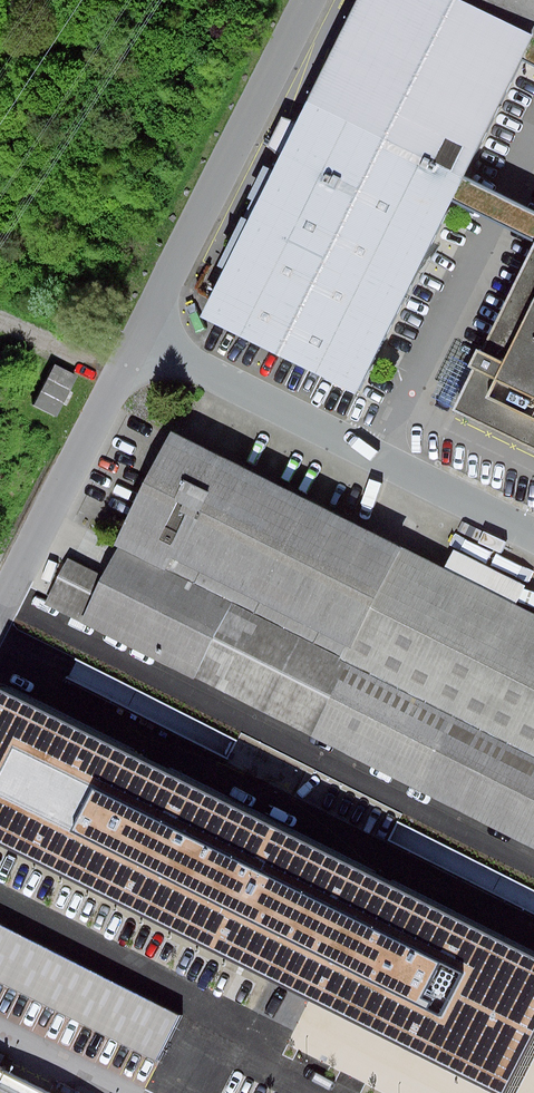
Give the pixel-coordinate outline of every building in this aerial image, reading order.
[(471,0),(368,0),(214,321),(377,399),(533,71),(533,30),(471,0)] [(533,30),(533,0),(471,0),(533,30)] [(459,411),(533,448),(533,262),(459,411)] [(33,403),(56,415),(80,374),(57,361),(33,403)] [(533,832),(533,599),(533,575),(471,543),(461,562),(194,426),(121,568),(83,548),(60,592),(533,832)] [(65,680),(18,772),(350,941),(533,1034),(533,918),(146,720),(65,680)] [(26,874),(23,881),(150,942),(152,939),(155,941),(163,926),(42,867),(36,879),(26,874)] [(189,1009),(0,912),(0,969),(165,1054),(189,1009)] [(0,1063),(0,1092),(59,1092),(0,1063)]
